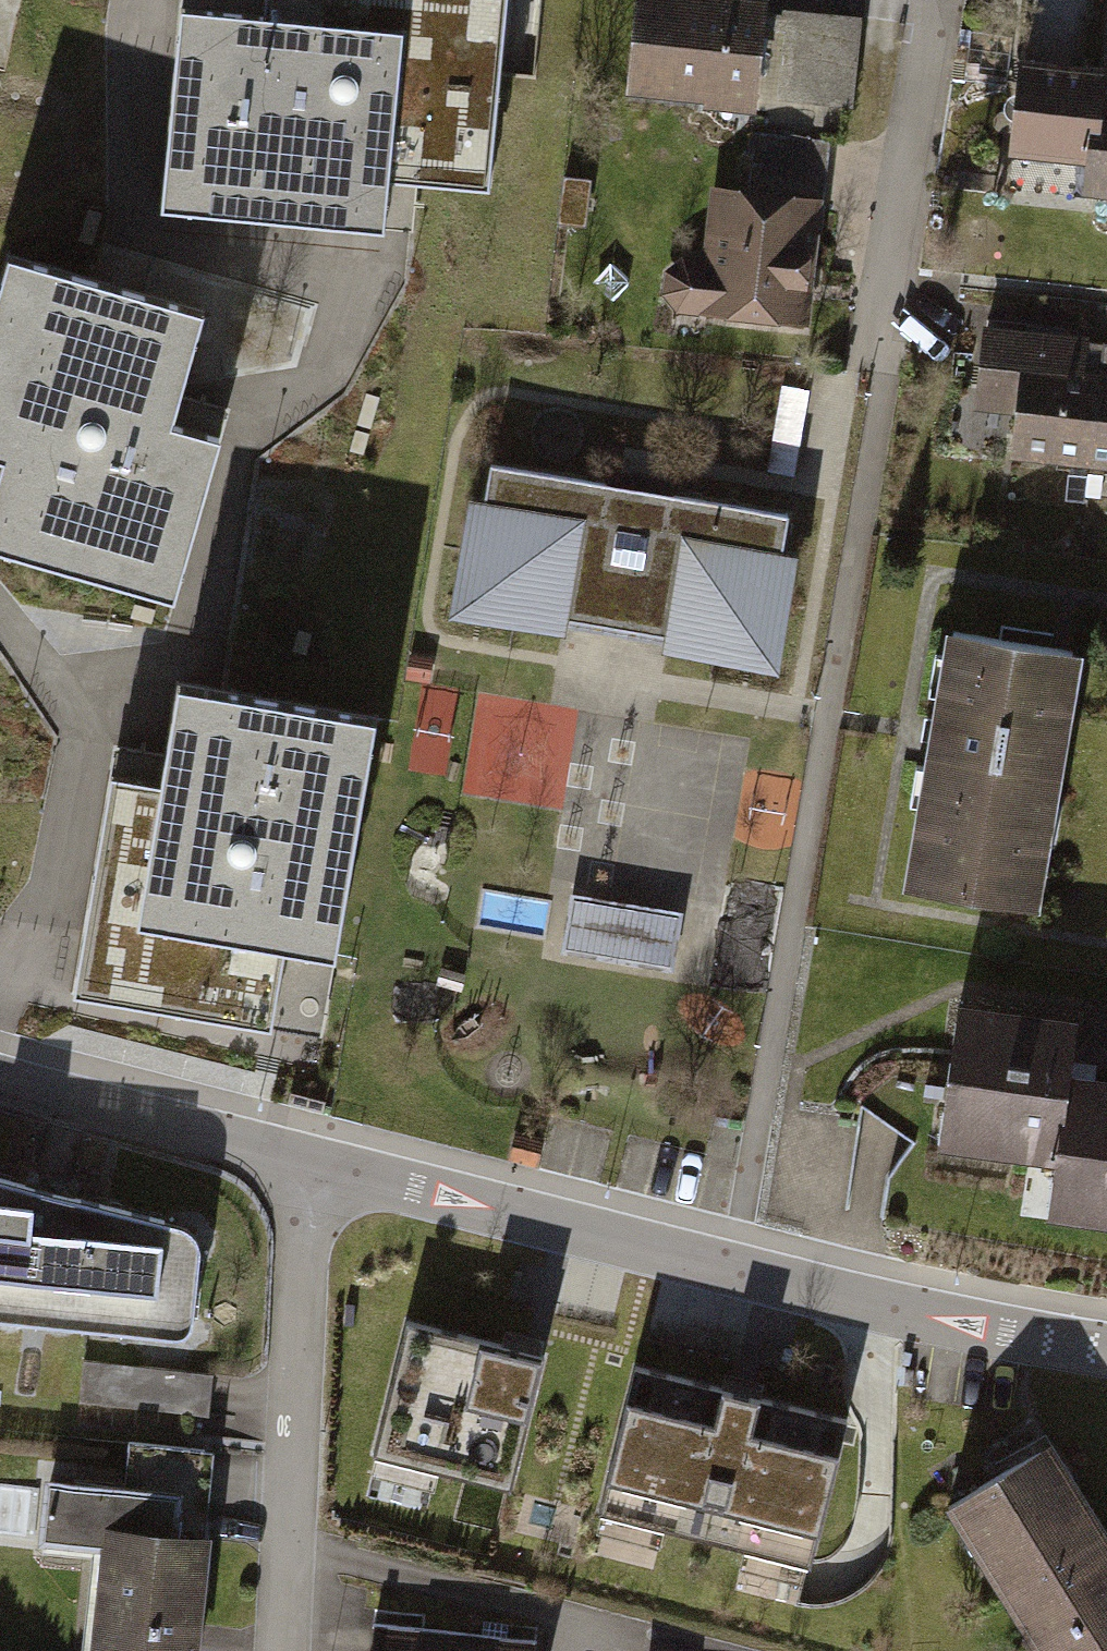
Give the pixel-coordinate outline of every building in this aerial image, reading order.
[(384,0),(264,0),(263,14),(180,7),(161,206),(273,217),(284,100),(373,109),(384,0)] [(273,217),(382,227),(387,177),(488,187),(507,0),(384,0),(373,109),(284,100),(273,217)] [(548,0),(520,0),(511,72),(538,76),(548,0)] [(629,86),(754,98),(753,110),(769,111),(767,133),(819,138),(844,140),(856,20),(788,14),(787,16),(762,14),(763,5),(716,0),(638,0),(629,86)] [(1106,222),(1106,91),(1029,83),(1018,181),(1093,188),(1089,220),(1106,222)] [(819,138),(767,133),(753,131),(747,197),(812,204),(819,138)] [(747,197),(719,193),(711,269),(685,266),(674,275),(672,292),(681,303),(706,305),(706,308),(799,318),(812,204),(747,197)] [(104,282),(7,255),(0,280),(0,456),(2,457),(0,465),(0,548),(74,568),(108,449),(60,436),(104,282)] [(108,449),(74,568),(173,597),(219,436),(170,422),(202,310),(104,282),(60,436),(108,449)] [(1016,476),(1097,484),(1106,391),(1087,389),(1091,353),(989,342),(979,432),(1020,436),(1016,476)] [(810,389),(783,384),(768,471),(795,476),(810,389)] [(1106,391),(1097,484),(1106,485),(1106,385),(1106,391)] [(788,514),(491,463),(467,600),(538,612),(536,623),(561,627),(562,616),(618,626),(670,635),(668,645),(692,649),(694,639),(764,651),(788,514)] [(1103,669),(961,643),(915,896),(1058,922),(1103,669)] [(72,992),(175,1010),(204,849),(247,856),(275,699),(178,682),(160,782),(112,774),(72,992)] [(375,717),(275,699),(247,856),(204,849),(175,1010),(270,1027),(284,945),(334,953),(375,717)] [(676,916),(609,905),(601,954),(633,959),(635,947),(670,953),(676,916)] [(1078,1091),(1085,1038),(965,1021),(944,1169),(1064,1186),(1078,1091)] [(1078,1091),(1064,1186),(1056,1239),(1106,1246),(1106,1095),(1078,1091)] [(0,1179),(0,1318),(129,1331),(131,1315),(192,1321),(198,1254),(160,1251),(164,1220),(0,1179)] [(544,1355),(407,1321),(373,1454),(510,1489),(544,1355)] [(213,1373),(83,1359),(78,1401),(208,1415),(213,1373)] [(846,1420),(634,1366),(598,1511),(809,1565),(846,1420)] [(1106,1555),(1106,1524),(1065,1454),(960,1518),(1016,1610),(1106,1555)] [(104,1553),(94,1650),(201,1650),(213,1539),(179,1536),(184,1496),(46,1480),(39,1546),(104,1553)] [(1016,1610),(1041,1650),(1106,1650),(1106,1555),(1016,1610)] [(457,1633),(376,1625),(373,1650),(455,1650),(457,1633)] [(538,1642),(457,1633),(455,1650),(537,1650),(538,1642)]
